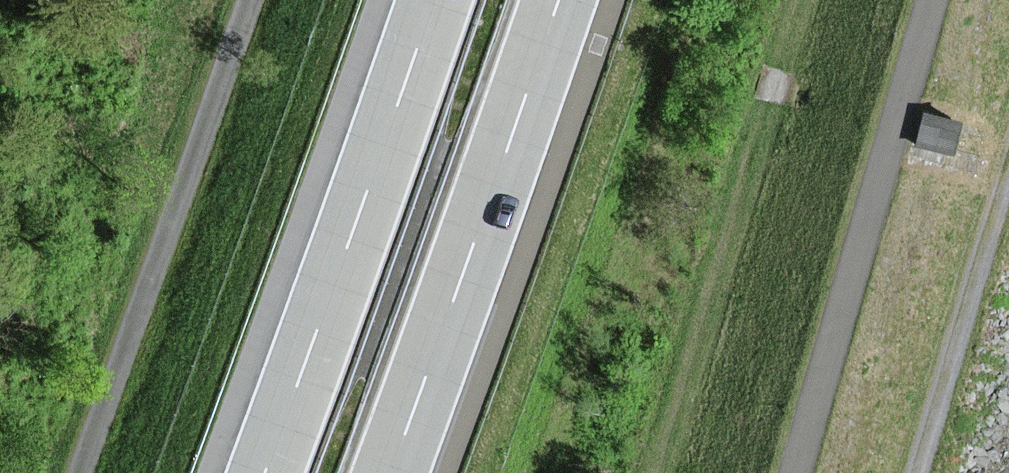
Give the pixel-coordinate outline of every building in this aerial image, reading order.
[(957,156),(965,122),(924,113),(916,147),(957,156)]
